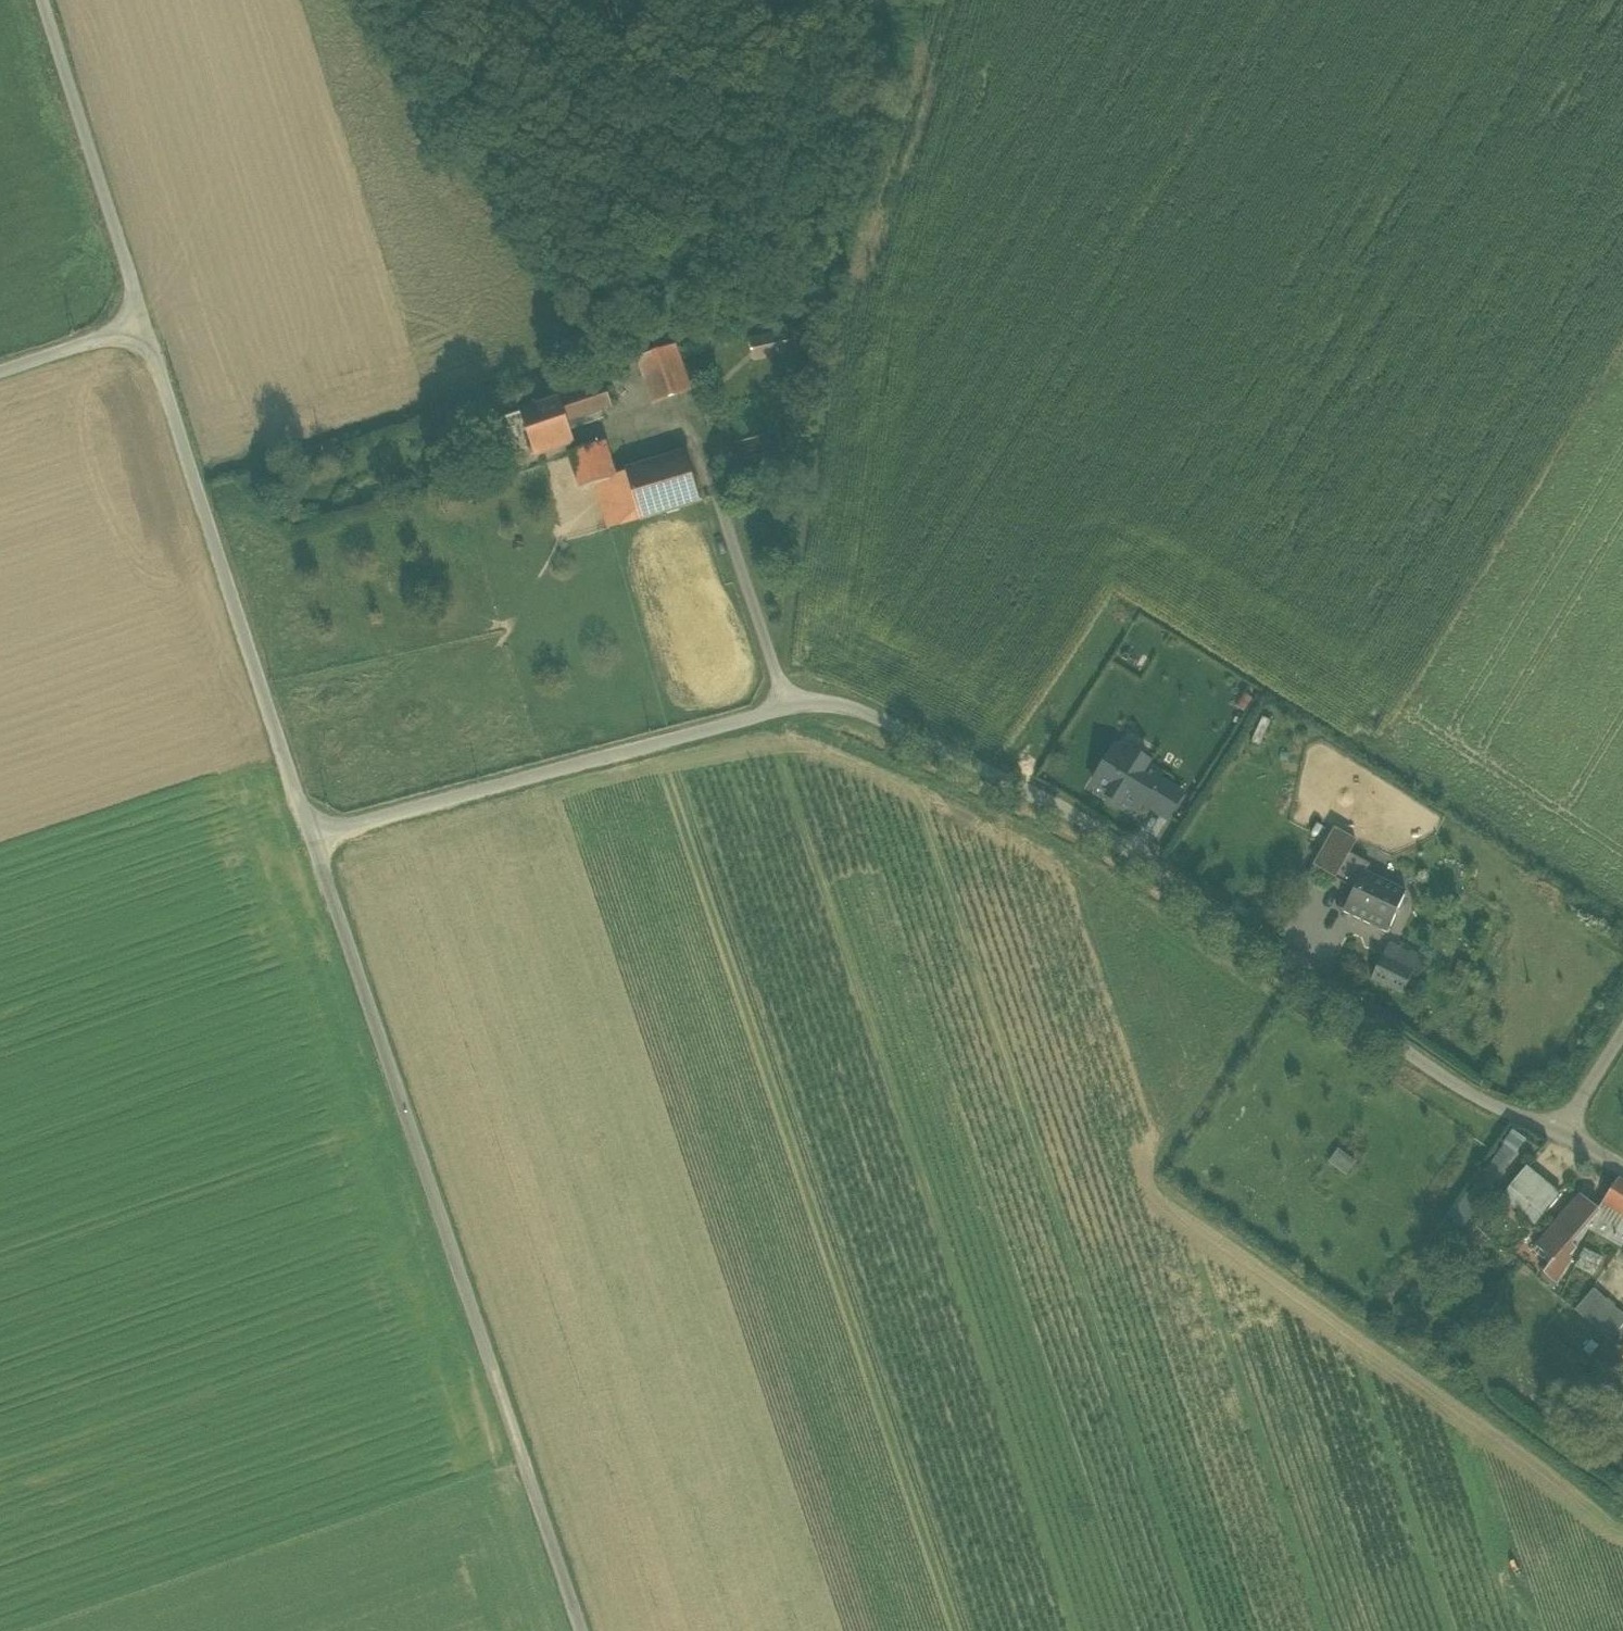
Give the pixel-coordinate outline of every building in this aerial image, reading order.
[(752,338),(755,353),(790,348),(788,333),(752,338)] [(678,347),(665,351),(678,393),(691,389),(678,347)] [(646,356),(657,400),(678,393),(665,351),(646,356)] [(657,400),(646,356),(637,359),(649,402),(657,400)] [(604,385),(580,393),(583,417),(602,411),(612,407),(604,385)] [(566,422),(583,417),(580,393),(559,400),(559,399),(521,412),(535,456),(573,443),(569,431),(566,422)] [(566,422),(569,431),(605,419),(602,411),(583,417),(566,422)] [(569,453),(580,489),(596,484),(611,480),(610,476),(600,444),(569,453)] [(686,454),(625,472),(639,519),(640,520),(700,502),(686,454)] [(609,528),(639,519),(625,472),(610,476),(611,480),(596,484),(604,509),(609,528)] [(1252,743),(1261,747),(1272,721),(1263,717),(1252,743)] [(1116,747),(1094,783),(1109,793),(1107,796),(1120,804),(1122,801),(1137,811),(1143,803),(1158,779),(1161,775),(1147,766),(1149,763),(1131,752),(1130,755),(1116,747)] [(1183,794),(1158,779),(1143,803),(1168,818),(1183,794)] [(1333,828),(1326,842),(1350,855),(1357,841),(1333,828)] [(1338,879),(1350,855),(1326,842),(1313,867),(1338,879)] [(1335,885),(1353,893),(1363,873),(1368,863),(1350,855),(1338,879),(1335,885)] [(1344,912),(1386,932),(1405,893),(1363,873),(1353,893),(1344,912)] [(1376,959),(1379,961),(1385,964),(1387,960),(1400,966),(1409,949),(1385,938),(1376,959)] [(1423,955),(1409,949),(1400,966),(1413,973),(1420,976),(1427,968),(1418,965),(1423,955)] [(1390,989),(1400,966),(1387,960),(1385,964),(1379,961),(1370,979),(1390,989)] [(1413,973),(1400,966),(1390,989),(1403,995),(1413,973)] [(1464,1228),(1526,1140),(1512,1130),(1450,1217),(1464,1228)] [(1356,1162),(1338,1148),(1327,1162),(1345,1176),(1356,1162)] [(1510,1186),(1544,1215),(1561,1194),(1527,1166),(1510,1186)] [(1622,1218),(1622,1184),(1617,1180),(1601,1205),(1619,1215),(1622,1218)] [(1544,1215),(1510,1186),(1500,1198),(1534,1226),(1544,1215)] [(1544,1273),(1556,1286),(1570,1262),(1567,1259),(1575,1250),(1570,1246),(1584,1229),(1595,1235),(1607,1241),(1609,1235),(1610,1230),(1593,1215),(1595,1212),(1580,1199),(1553,1230),(1563,1238),(1558,1244),(1563,1248),(1550,1265),(1544,1273)] [(1619,1215),(1601,1205),(1595,1212),(1593,1215),(1610,1230),(1609,1235),(1613,1237),(1620,1225),(1619,1215)] [(1622,1248),(1622,1246),(1622,1218),(1619,1215),(1620,1225),(1613,1237),(1609,1235),(1607,1241),(1622,1248)] [(1563,1238),(1553,1230),(1535,1251),(1550,1265),(1563,1248),(1558,1244),(1563,1238)] [(1602,1258),(1584,1248),(1574,1267),(1592,1277),(1602,1258)] [(1609,1340),(1622,1325),(1622,1315),(1594,1289),(1575,1310),(1609,1340)]
